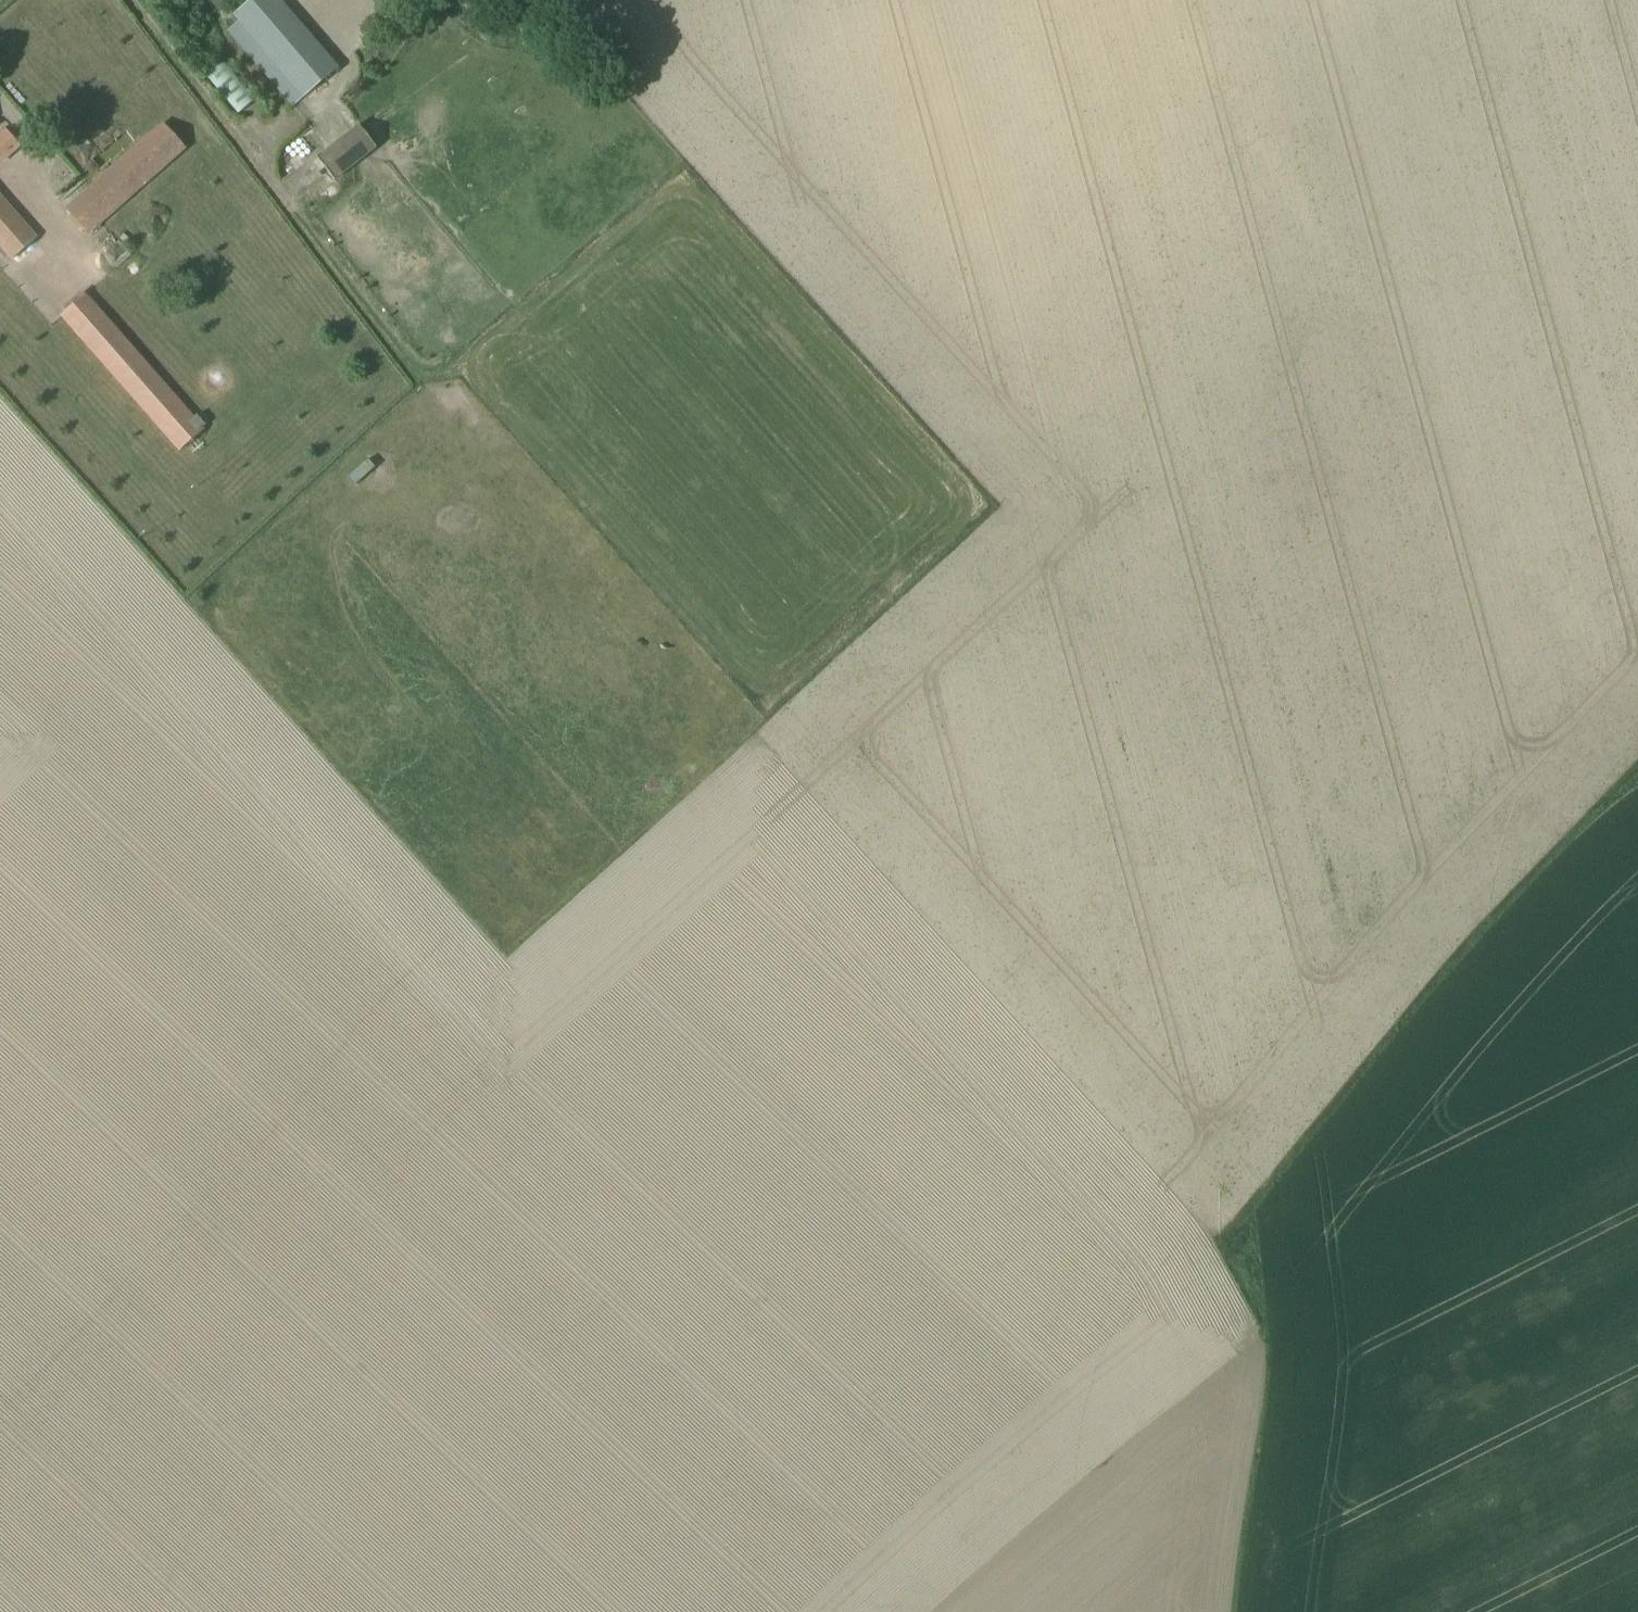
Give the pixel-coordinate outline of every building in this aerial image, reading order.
[(305,95),(337,67),(327,55),(280,0),(253,0),(236,14),(247,28),(234,38),(290,106),(305,95)] [(221,62),(203,78),(236,116),(254,100),(221,62)] [(86,234),(185,146),(164,124),(66,211),(86,234)] [(335,181),(376,147),(357,124),(316,157),(335,181)] [(19,145),(6,131),(0,136),(0,160),(1,161),(19,145)] [(36,239),(0,197),(0,243),(13,259),(36,239)] [(180,449),(203,429),(84,294),(62,315),(180,449)]
